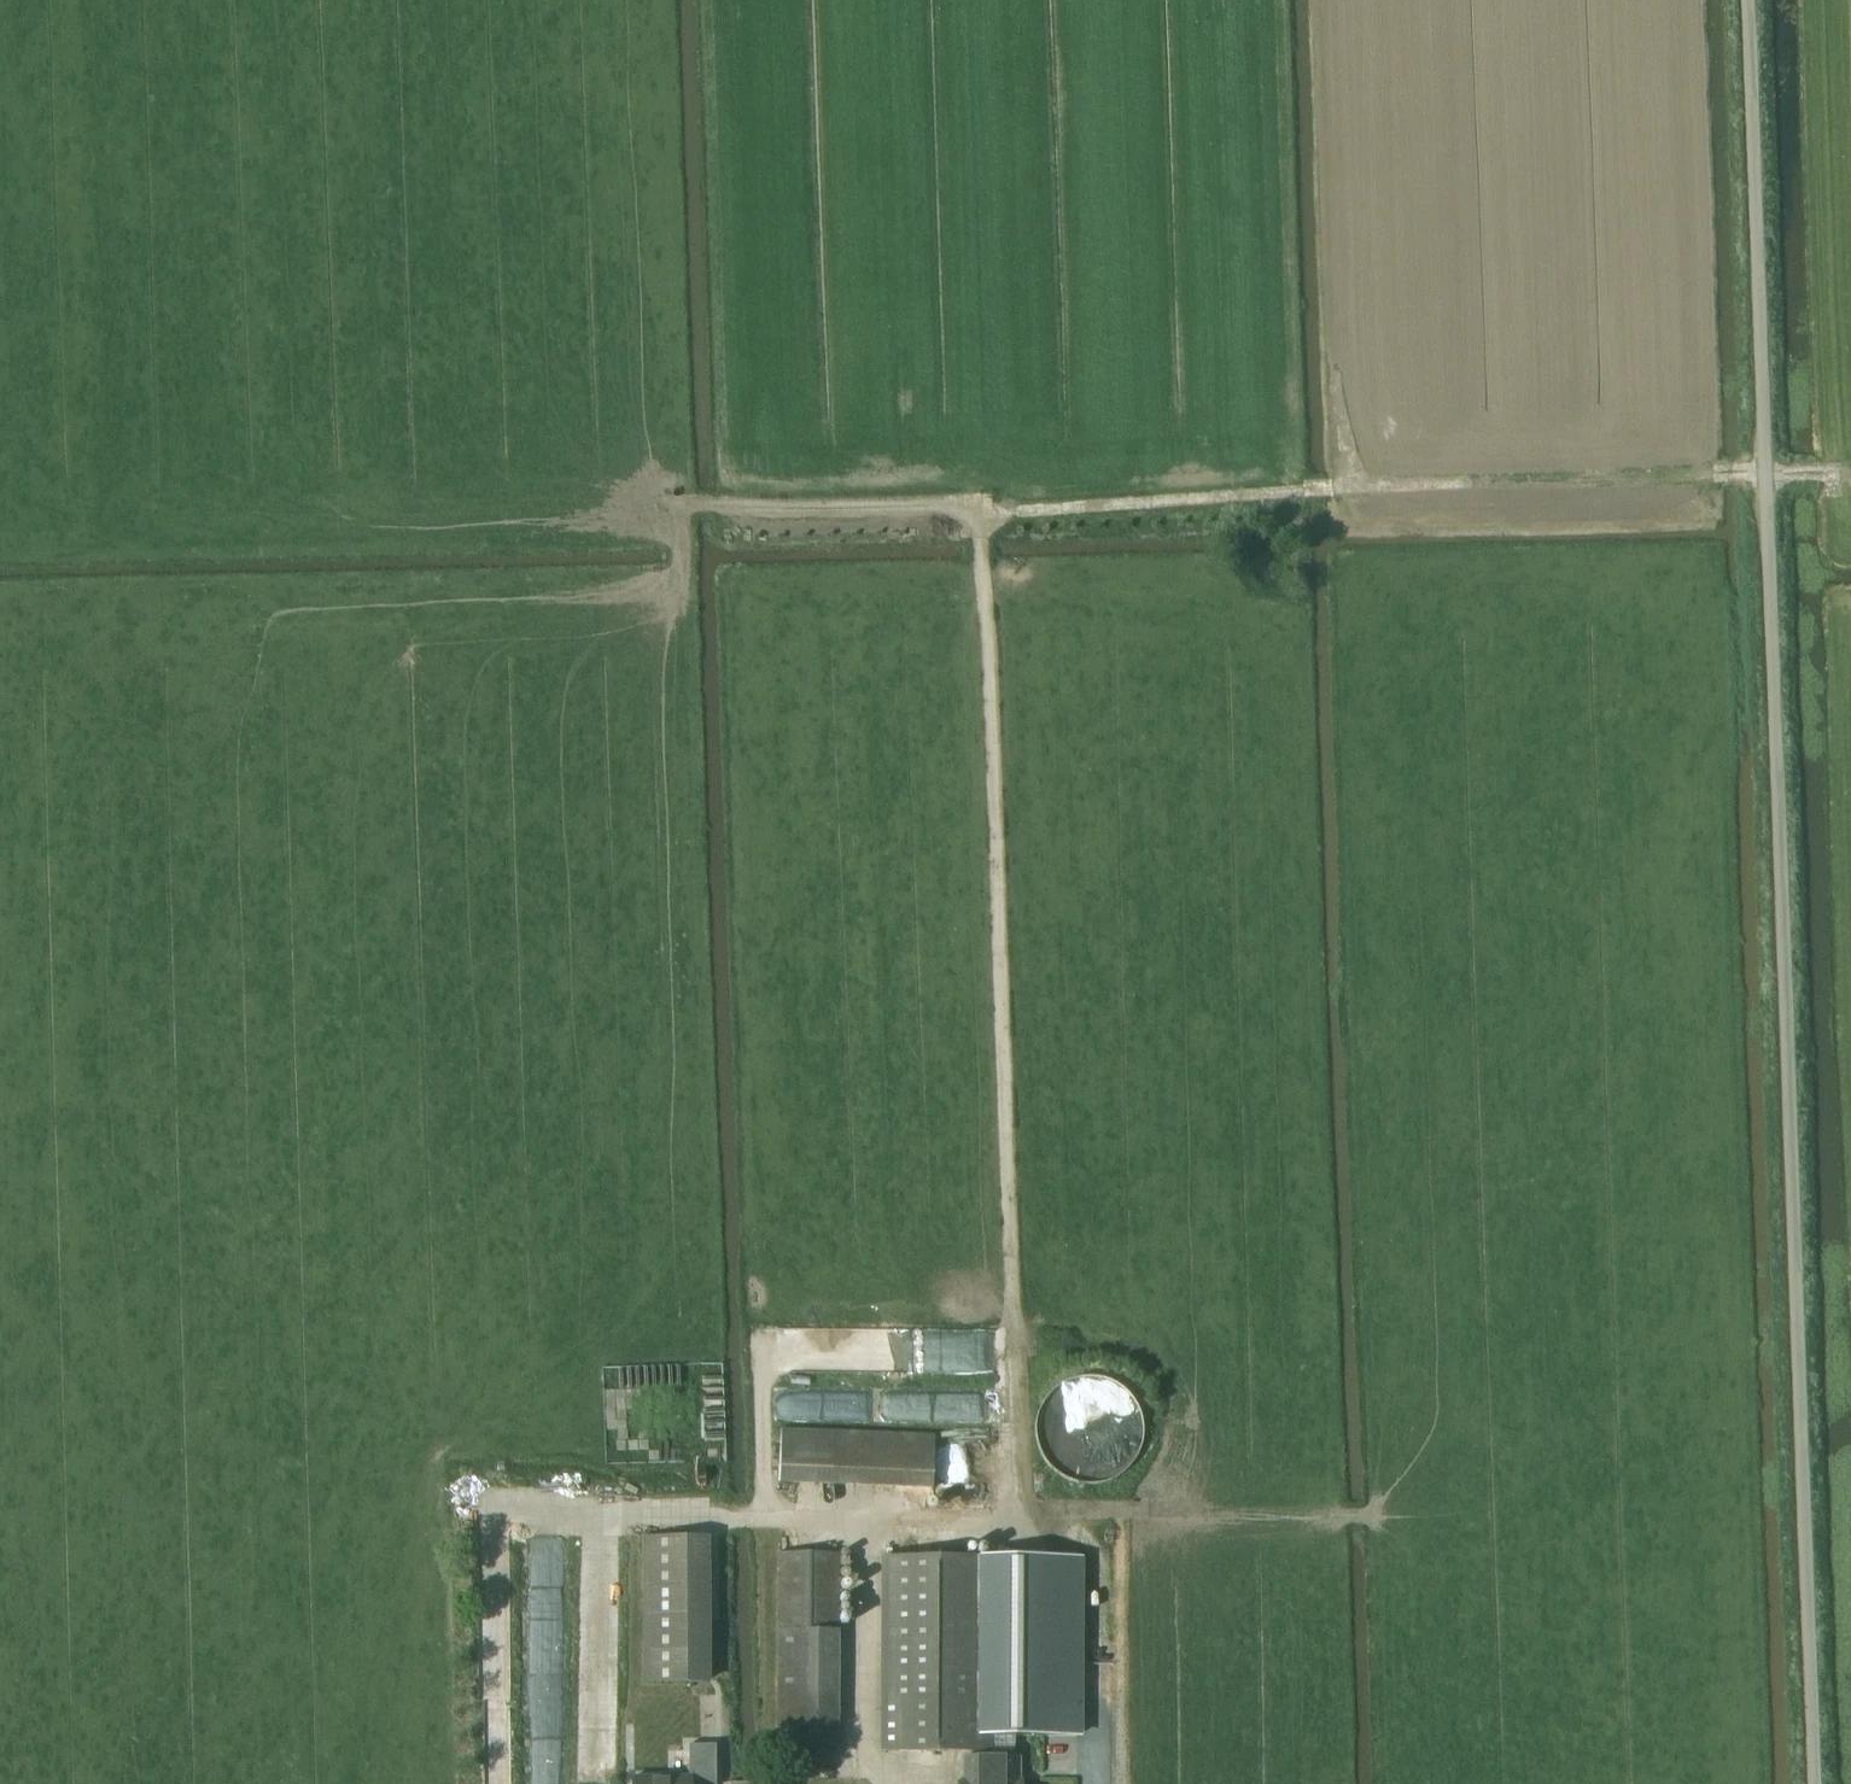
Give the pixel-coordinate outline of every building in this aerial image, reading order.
[(862,1366),(862,1351),(828,1351),(828,1365),(862,1366)] [(776,1414),(804,1415),(805,1391),(776,1390),(776,1414)] [(1064,1474),(1109,1478),(1111,1462),(1131,1464),(1135,1421),(1116,1419),(1118,1395),(1088,1392),(1087,1398),(1066,1396),(1064,1412),(1084,1414),(1082,1430),(1069,1429),(1064,1474)] [(778,1484),(933,1490),(934,1435),(780,1428),(778,1484)] [(690,1535),(643,1535),(644,1680),(691,1679),(710,1681),(710,1535),(690,1535)] [(838,1727),(841,1552),(780,1551),(777,1726),(838,1727)] [(986,1752),(994,1752),(994,1737),(1081,1737),(1082,1559),(994,1558),(882,1557),(881,1751),(964,1752),(986,1752)] [(716,1779),(716,1742),(689,1742),(689,1774),(633,1775),(633,1783),(690,1783),(690,1779),(716,1779)] [(963,1783),(1020,1783),(1020,1780),(986,1780),(986,1752),(964,1752),(963,1780),(963,1783)]
